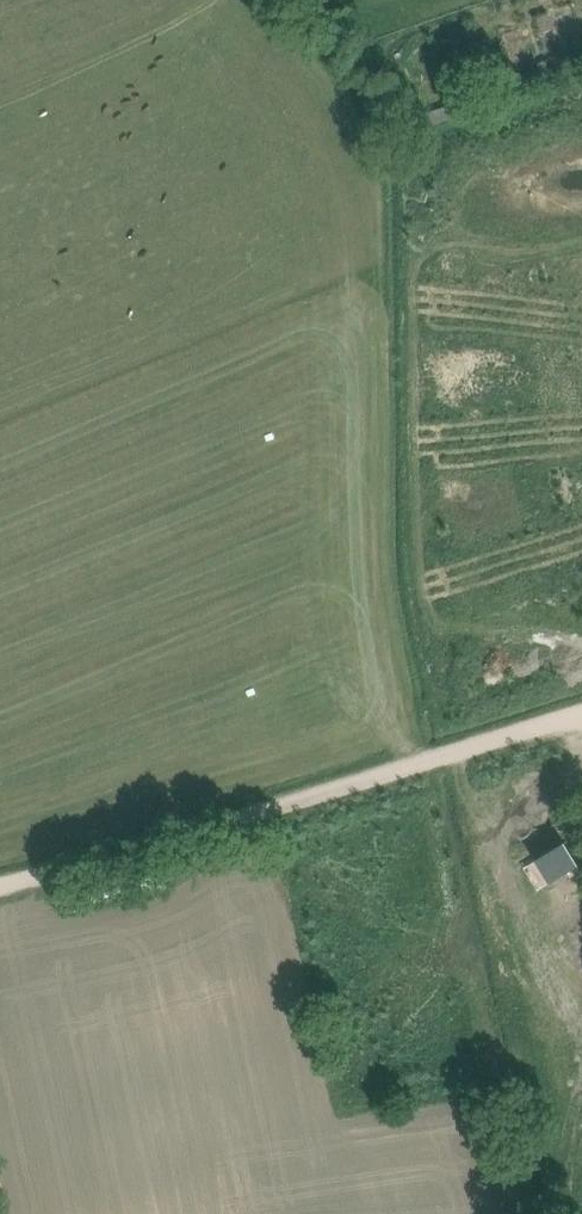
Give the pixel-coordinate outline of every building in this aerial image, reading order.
[(536,860),(550,882),(580,864),(566,842),(536,860)]
